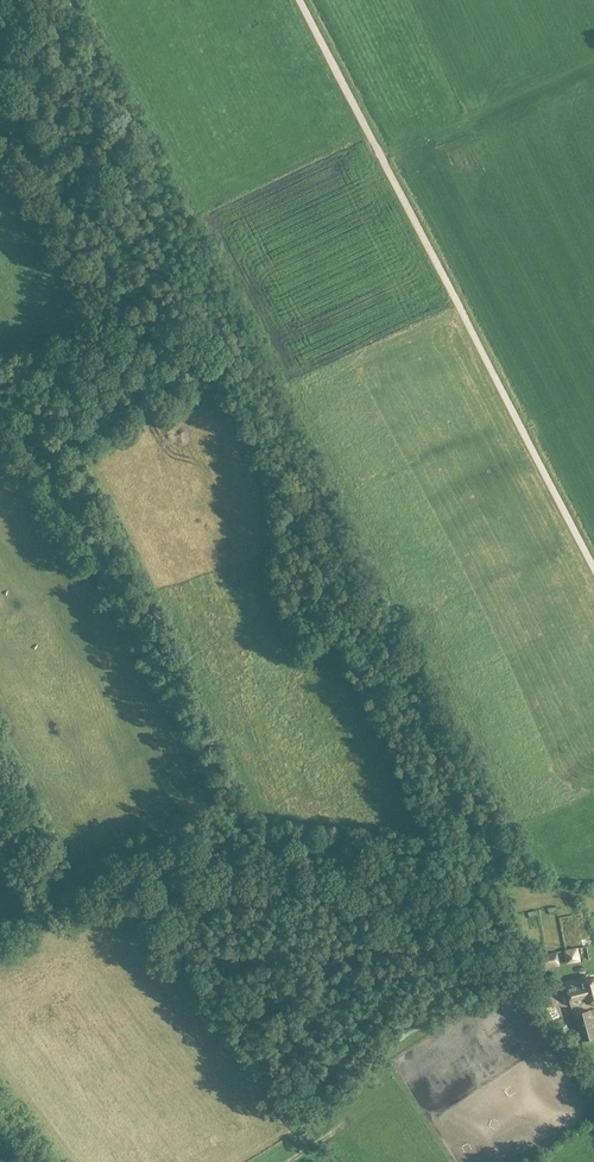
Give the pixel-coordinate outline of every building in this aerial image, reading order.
[(579,959),(589,958),(588,949),(577,950),(579,959)] [(540,968),(559,964),(557,952),(538,956),(540,968)] [(582,982),(582,981),(566,985),(571,1006),(587,1002),(593,1000),(593,979),(582,982)] [(424,1015),(435,1009),(432,1002),(420,1009),(424,1015)] [(403,1032),(420,1023),(413,1011),(393,1024),(399,1035),(403,1032)] [(575,1016),(581,1042),(593,1039),(593,1024),(591,1012),(575,1016)]
